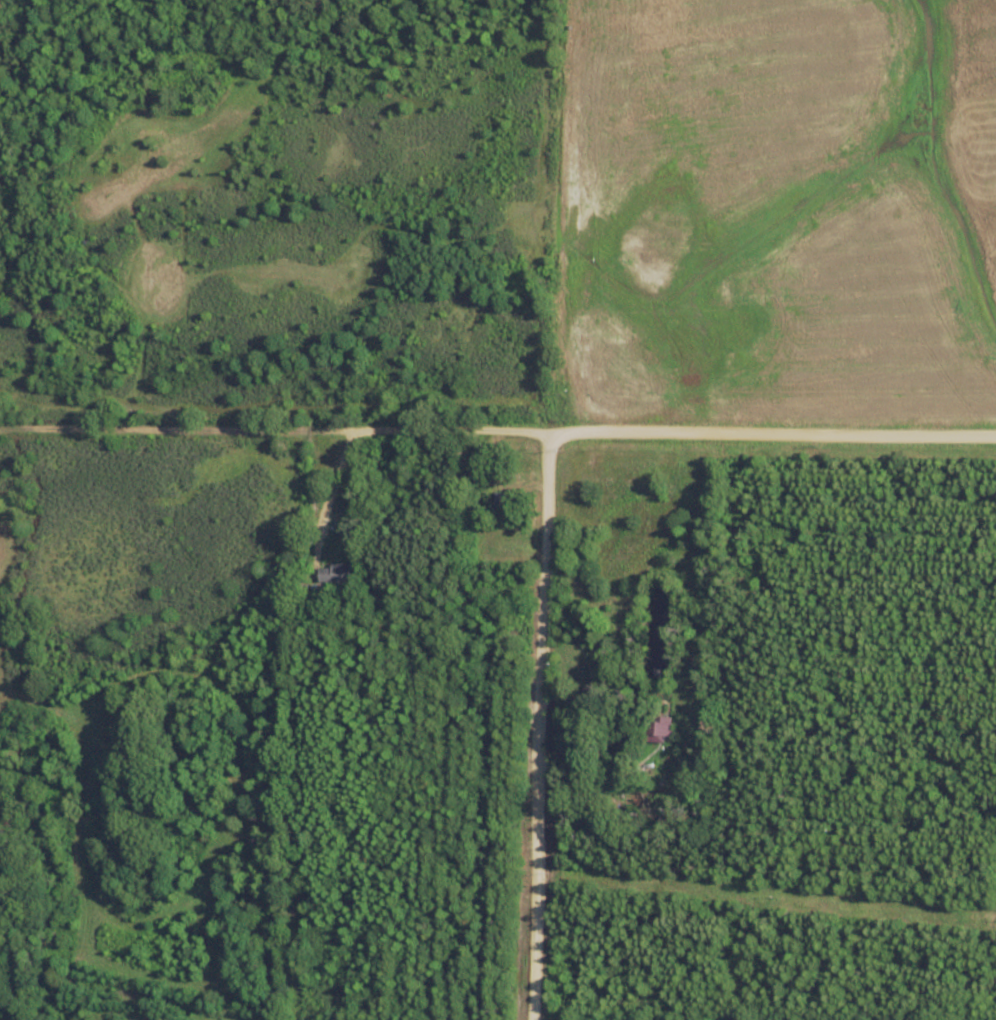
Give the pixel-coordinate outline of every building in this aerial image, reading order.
[(351,582),(351,566),(321,566),(321,582),(351,582)] [(673,718),(645,716),(644,741),(671,743),(673,718)]
